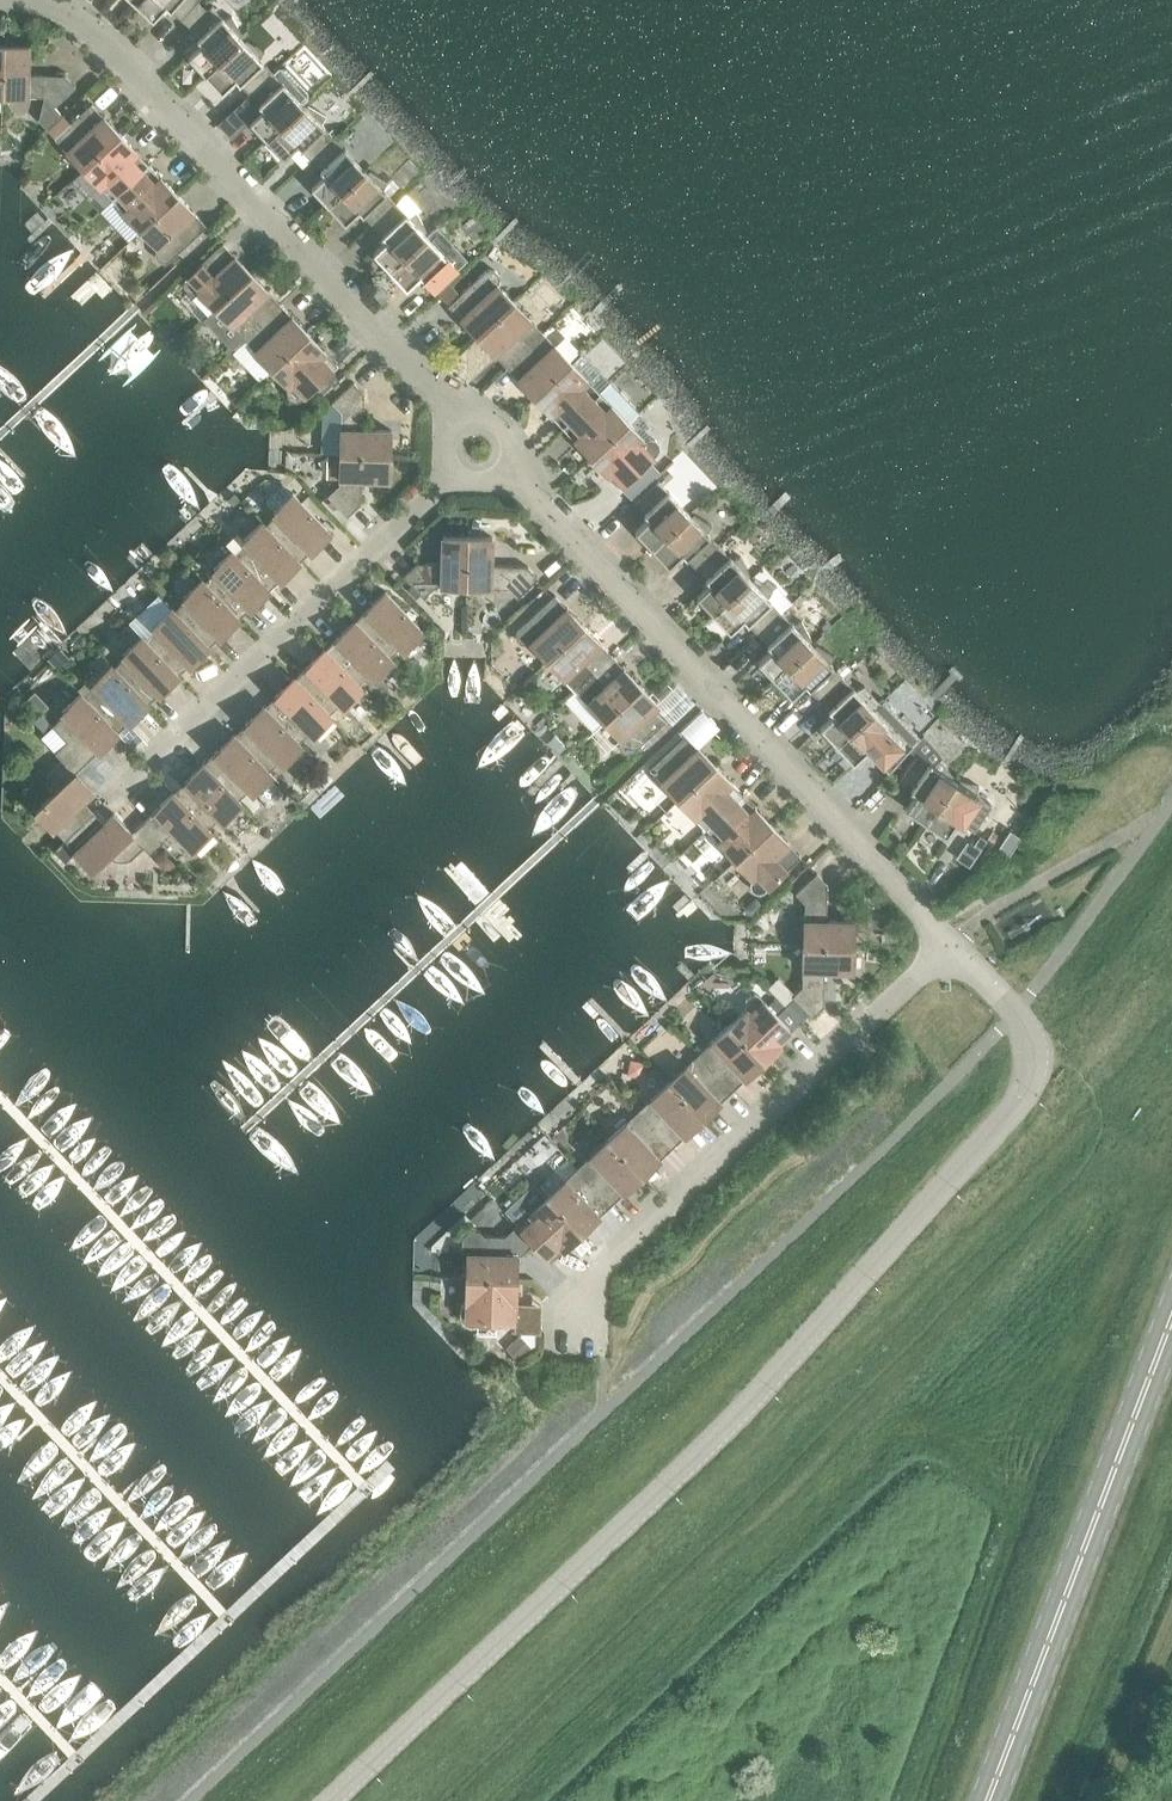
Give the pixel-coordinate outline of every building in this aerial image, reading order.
[(185,22),(202,6),(196,1),(197,0),(136,0),(134,2),(153,19),(165,5),(169,8),(168,8),(170,9),(180,18),(181,18),(185,22)] [(187,55),(204,73),(241,38),(239,36),(241,34),(231,15),(223,19),(220,16),(219,16),(210,6),(206,9),(202,6),(185,22),(189,26),(187,28),(197,38),(196,38),(197,39),(198,39),(201,42),(187,55)] [(239,83),(249,93),(272,71),(259,57),(264,50),(246,39),(244,41),(241,38),(204,73),(221,91),(235,78),(238,82),(239,83)] [(4,44),(2,94),(27,95),(44,95),(54,105),(75,85),(64,74),(28,73),(28,44),(4,44)] [(266,139),(303,104),(308,99),(308,92),(284,66),(277,66),(272,71),(249,93),(258,103),(257,103),(258,104),(259,104),(262,108),(249,121),(266,139)] [(66,150),(83,168),(120,133),(103,115),(91,102),(70,122),(54,136),(67,149),(66,150)] [(300,148),(310,158),(333,136),(321,123),(325,115),(307,104),(305,106),(303,104),(266,139),(282,157),(296,143),(300,147),(299,148),(300,149),(300,148)] [(47,128),(54,136),(70,122),(62,114),(47,128)] [(100,185),(112,197),(148,163),(137,151),(120,133),(83,168),(100,185)] [(311,186),(327,204),(365,169),(343,146),(343,147),(333,136),(310,158),(320,168),(319,169),(320,170),(321,169),(324,173),(311,186)] [(123,210),(140,228),(177,193),(160,176),(148,163),(112,197),(124,210),(123,210)] [(362,214),(372,224),(395,202),(386,192),(382,188),(387,181),(369,170),(367,171),(365,169),(327,204),(344,222),(358,209),(361,212),(361,213),(362,214)] [(177,193),(140,228),(157,246),(155,250),(156,256),(160,259),(164,261),(170,259),(206,225),(194,211),(177,193)] [(372,251),(389,269),(426,235),(424,232),(426,230),(416,212),(408,216),(405,212),(404,212),(395,202),(372,224),(381,234),(382,235),(386,238),(372,251)] [(426,235),(389,269),(406,287),(420,274),(423,278),(424,279),(434,289),(444,279),(456,267),(447,257),(444,253),(449,246),(431,235),(428,237),(426,235)] [(198,289),(215,307),(251,272),(235,254),(234,255),(222,242),(186,276),(183,281),(184,286),(188,290),(193,291),(198,289)] [(448,304),(477,335),(513,301),(497,283),(499,279),(498,273),(494,269),(489,268),(484,270),(459,294),(448,304)] [(232,324),(243,337),(280,302),(268,290),(251,272),(215,307),(231,325),(232,324)] [(137,277),(125,289),(132,296),(144,285),(137,277)] [(494,353),(505,365),(542,331),(530,319),(513,301),(477,335),(493,353),(494,353)] [(255,349),(272,367),(308,333),(292,315),(280,302),(243,337),(255,349)] [(517,378),(534,396),(570,361),(554,343),(553,344),(542,331),(505,365),(517,378)] [(308,333),(272,367),(288,385),(286,390),(287,395),(291,399),(296,400),(301,398),(337,364),(308,333)] [(551,414),(562,426),(599,392),(587,380),(587,379),(570,361),(534,396),(550,414),(551,414)] [(340,428),(340,452),(390,454),(391,429),(363,429),(364,392),(353,381),(332,401),(341,411),(340,428)] [(574,439),(591,457),(628,422),(611,404),(610,404),(599,392),(562,426),(574,438),(574,439)] [(628,422),(591,457),(607,474),(620,487),(657,453),(659,448),(658,443),(654,439),(649,438),(644,440),(628,422)] [(390,454),(340,452),(339,477),(339,483),(327,494),(347,516),(360,503),(361,478),(390,479),(390,454)] [(634,530),(651,547),(688,513),(670,494),(667,490),(666,490),(657,480),(634,502),(643,512),(644,513),(648,516),(634,530)] [(234,493),(228,499),(234,505),(240,499),(234,493)] [(277,513),(265,524),(299,561),(311,549),(312,550),(330,533),(292,493),(274,510),(277,513)] [(686,557),(696,567),(718,545),(706,531),(711,524),(693,513),(690,515),(688,513),(651,547),(668,565),(682,552),(685,556),(686,557)] [(247,542),(235,553),(269,589),(281,578),(281,579),(300,561),(299,561),(265,524),(262,521),(244,538),(247,542)] [(441,585),(465,586),(467,535),(442,534),(442,563),(416,562),(403,575),(423,596),(435,585),(441,585)] [(467,535),(465,586),(507,587),(517,597),(538,577),(527,566),(491,564),(492,536),(467,535)] [(696,595),(713,613),(750,578),(747,576),(749,574),(739,555),(732,559),(728,555),(728,556),(718,545),(696,567),(705,577),(705,578),(706,579),(706,578),(710,582),(696,595)] [(169,546),(159,555),(167,565),(178,555),(169,546)] [(216,570),(205,581),(239,618),(250,606),(251,607),(270,590),(269,589),(235,553),(232,550),(213,567),(216,570)] [(186,599),(174,610),(208,646),(220,635),(221,636),(239,618),(205,581),(202,578),(183,595),(186,599)] [(748,623),(757,633),(780,611),(768,597),(772,590),(754,579),(752,581),(750,578),(713,613),(729,631),(743,618),(747,621),(746,622),(747,623),(748,623)] [(367,609),(355,620),(389,656),(401,645),(404,648),(422,631),(385,591),(366,608),(367,609)] [(529,641),(546,659),(583,624),(567,606),(566,607),(554,594),(517,628),(515,632),(516,638),(519,642),(525,643),(529,641)] [(156,627),(144,638),(178,674),(190,663),(191,664),(209,647),(208,646),(174,610),(171,607),(153,624),(156,627)] [(757,661),(774,678),(811,643),(809,641),(811,639),(801,621),(793,625),(790,621),(789,621),(780,611),(757,633),(766,643),(767,644),(768,644),(771,647),(757,661)] [(337,637),(325,648),(359,685),(371,673),(374,677),(392,659),(389,656),(355,620),(354,619),(336,637),(337,637)] [(563,677),(575,689),(612,655),(583,624),(546,659),(563,677)] [(126,656),(114,667),(148,703),(160,692),(160,693),(179,675),(178,674),(144,638),(141,635),(123,652),(126,656)] [(809,688),(819,698),(842,676),(829,662),(834,655),(816,644),(814,646),(811,643),(774,678),(791,696),(805,683),(808,687),(809,688)] [(59,647),(47,658),(57,668),(69,657),(59,647)] [(306,666),(294,677),(329,713),(341,702),(343,705),(362,688),(359,685),(325,648),(324,648),(306,665),(306,666)] [(587,702),(603,720),(640,685),(624,667),(623,667),(612,655),(575,689),(587,702)] [(95,684),(83,695),(118,732),(129,720),(130,721),(148,704),(148,703),(114,667),(111,664),(92,681),(95,684)] [(276,694),(264,705),(298,742),(310,730),(313,734),(332,716),(329,713),(294,677),(294,676),(275,693),(276,694)] [(819,726),(836,744),(873,709),(871,707),(873,704),(863,686),(855,690),(851,686),(851,687),(842,676),(819,698),(828,708),(828,709),(829,710),(829,709),(833,713),(819,726)] [(640,685),(603,720),(620,737),(618,742),(619,747),(623,751),(628,752),(633,750),(669,716),(640,685)] [(34,691),(27,698),(40,712),(48,705),(34,691)] [(52,725),(66,740),(87,760),(99,749),(100,750),(118,732),(83,695),(80,692),(62,709),(65,712),(52,725)] [(246,723),(234,734),(268,770),(280,759),(283,762),(301,745),(298,742),(264,705),(245,722),(246,723)] [(873,709),(836,744),(853,762),(866,749),(870,752),(869,753),(870,754),(871,753),(881,764),(903,742),(894,732),(891,728),(895,720),(877,709),(875,711),(873,709)] [(41,713),(33,720),(44,732),(52,724),(41,713)] [(215,751),(204,762),(238,799),(250,787),(253,791),(271,773),(268,770),(234,734),(233,733),(215,751)] [(661,781),(678,798),(715,764),(698,746),(685,733),(649,767),(661,780),(661,781)] [(64,838),(84,819),(73,808),(93,790),(76,771),(87,760),(66,740),(55,751),(61,758),(49,770),(46,775),(46,785),(48,790),(52,794),(35,809),(53,828),(54,826),(64,838)] [(905,808),(925,821),(954,779),(951,777),(952,775),(939,759),(932,764),(928,762),(927,762),(916,754),(898,781),(910,788),(910,789),(911,790),(911,789),(915,792),(905,808)] [(185,780),(173,791),(208,827),(219,816),(222,819),(241,802),(238,799),(204,762),(203,762),(185,779),(185,780)] [(695,816),(706,829),(743,794),(731,782),(731,781),(715,764),(678,798),(694,816),(695,816)] [(954,779),(925,821),(946,835),(956,819),(961,822),(960,822),(961,823),(962,823),(973,830),(991,804),(980,796),(975,793),(978,785),(958,778),(957,781),(954,779)] [(155,808),(143,819),(162,841),(176,857),(189,844),(192,848),(211,830),(208,827),(173,791),(173,790),(154,807),(155,808)] [(718,841),(735,859),(771,824),(755,806),(754,807),(743,794),(706,829),(718,841)] [(64,838),(57,845),(56,850),(62,856),(67,856),(74,850),(91,868),(108,853),(111,857),(116,859),(126,859),(131,857),(143,845),(150,852),(162,841),(143,819),(131,830),(114,812),(96,829),(85,818),(84,819),(64,838)] [(771,824),(735,859),(751,877),(749,881),(750,887),(754,890),(759,892),(764,890),(800,855),(771,824)] [(997,848),(1008,855),(1020,836),(1019,835),(1010,829),(997,848)] [(968,864),(979,849),(972,844),(967,841),(957,857),(968,864)] [(165,846),(157,854),(157,861),(164,869),(169,868),(178,860),(165,846)] [(803,919),(803,944),(853,945),(854,921),(826,920),(827,883),(816,872),(795,892),(804,902),(803,919)] [(755,897),(743,907),(751,916),(763,906),(755,897)] [(853,945),(803,944),(802,968),(802,986),(792,995),(812,1016),(823,1006),(824,969),(853,970),(853,945)] [(746,1007),(728,1024),(763,1061),(781,1044),(794,1031),(759,995),(754,993),(749,994),(745,997),(744,1002),(746,1007)] [(710,1041),(698,1053),(733,1089),(763,1061),(728,1024),(710,1041)] [(686,1064),(668,1081),(702,1118),(720,1101),(733,1089),(698,1053),(686,1064)] [(630,1060),(627,1075),(642,1078),(644,1063),(630,1060)] [(650,1098),(638,1110),(672,1146),(685,1135),(702,1118),(668,1081),(650,1098)] [(625,1121),(607,1138),(642,1175),(660,1158),(672,1146),(638,1110),(625,1121)] [(589,1155),(577,1167),(611,1203),(624,1191),(624,1192),(642,1175),(607,1138),(589,1155)] [(565,1178),(547,1195),(581,1232),(599,1215),(611,1203),(577,1167),(565,1178)] [(516,1224),(534,1243),(551,1260),(564,1249),(581,1232),(547,1195),(529,1212),(516,1224)] [(467,1252),(466,1277),(516,1278),(517,1254),(522,1254),(534,1243),(516,1224),(505,1235),(484,1235),(480,1231),(475,1229),(469,1230),(464,1234),(462,1239),(462,1244),(463,1248),(467,1252)] [(516,1278),(466,1277),(465,1301),(462,1304),(460,1309),(459,1313),(462,1319),(466,1323),(472,1324),(478,1323),(481,1319),(515,1320),(516,1278)] [(519,1335),(507,1347),(517,1358),(529,1345),(519,1335)]
